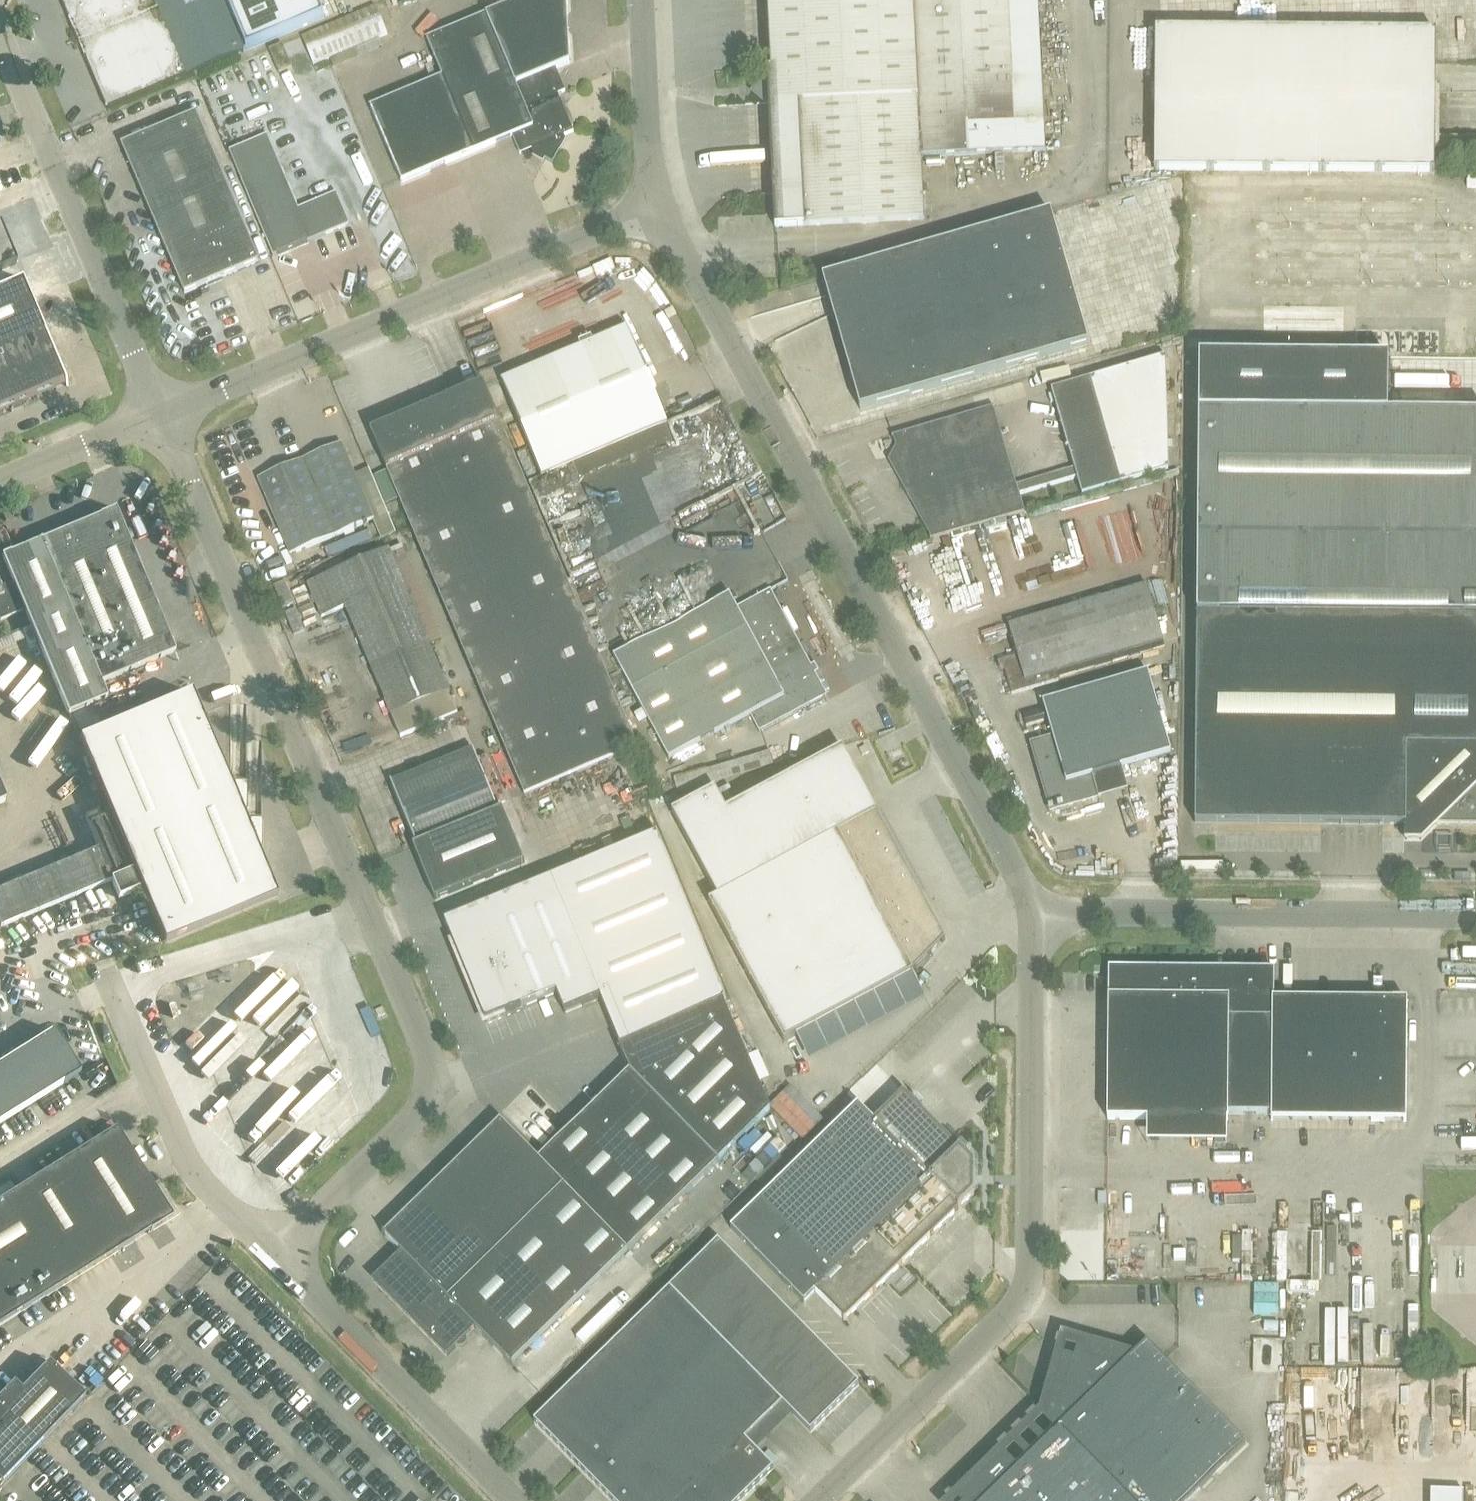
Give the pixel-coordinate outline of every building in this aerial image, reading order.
[(107,109),(325,18),(317,0),(61,0),(107,109)] [(532,148),(534,153),(553,163),(566,139),(564,135),(574,130),(558,93),(565,90),(555,67),(570,61),(567,0),(517,0),(426,38),(442,75),(370,106),(401,181),(512,134),(520,153),(532,148)] [(924,219),(920,156),(1017,152),(1009,0),(769,0),(772,70),(767,70),(767,78),(765,78),(752,91),(763,101),(768,101),(774,226),(924,219)] [(313,63),(387,33),(375,5),(301,34),(313,63)] [(1155,29),(1154,169),(1434,171),(1435,31),(1155,29)] [(282,38),(289,58),(298,55),(291,34),(282,38)] [(278,72),(291,67),(282,43),(268,49),(278,72)] [(121,144),(184,294),(259,262),(214,156),(221,153),(216,141),(209,144),(196,113),(121,144)] [(335,192),(298,208),(266,134),(228,151),(273,256),(348,224),(335,192)] [(823,279),(861,409),(1087,344),(1049,213),(823,279)] [(10,249),(0,225),(0,253),(10,249)] [(66,388),(69,394),(70,394),(21,278),(0,287),(0,416),(66,388)] [(543,478),(668,424),(644,370),(647,368),(628,324),(557,354),(559,358),(502,382),(543,478)] [(1121,484),(1090,378),(1051,389),(1074,468),(1016,484),(993,406),(892,436),(892,437),(900,435),(903,444),(896,458),(909,466),(902,480),(923,491),(918,499),(932,506),(925,520),(939,527),(941,534),(930,537),(930,539),(1024,512),(1019,494),(1077,478),(1082,495),(1121,484)] [(637,747),(491,403),(457,417),(449,399),(406,418),(413,436),(379,450),(525,795),(637,747)] [(1198,411),(1197,612),(1475,614),(1475,414),(1198,411)] [(342,444),(259,480),(291,554),(373,518),(342,444)] [(733,550),(745,579),(779,565),(746,482),(693,503),(701,522),(667,535),(664,528),(651,534),(653,539),(632,548),(635,554),(658,545),(660,553),(702,536),(705,545),(714,541),(720,556),(733,550)] [(101,683),(174,652),(114,509),(2,556),(69,714),(108,698),(101,683)] [(389,550),(308,584),(322,617),(346,607),(400,737),(457,713),(389,550)] [(1165,597),(1179,592),(1170,568),(1156,573),(1165,597)] [(1002,659),(1012,694),(1059,680),(1057,673),(1164,641),(1146,583),(1009,624),(1018,655),(1002,659)] [(0,621),(22,612),(10,584),(0,588),(0,621)] [(614,655),(669,758),(750,714),(759,731),(828,695),(771,588),(737,607),(729,593),(614,655)] [(1197,612),(1195,822),(1475,824),(1475,614),(1197,612)] [(1172,752),(1148,671),(1043,702),(1066,783),(1172,752)] [(141,890),(143,890),(165,942),(277,896),(261,859),(261,821),(246,822),(246,784),(230,785),(192,692),(80,739),(122,840),(0,890),(0,924),(1,927),(111,882),(119,900),(141,890)] [(417,845),(412,847),(434,901),(525,864),(503,809),(498,811),(473,749),(392,783),(417,845)] [(946,940),(843,749),(727,811),(715,790),(664,817),(784,1042),(913,974),(946,940)] [(708,769),(674,779),(677,791),(711,781),(708,769)] [(602,998),(621,1046),(723,1001),(727,1000),(660,834),(552,877),(602,998)] [(552,877),(444,921),(484,1022),(558,992),(566,1012),(602,998),(552,877)] [(1230,973),(1230,969),(1109,968),(1107,1119),(1228,1120),(1228,1114),(1271,1114),(1271,1120),(1406,1121),(1408,999),(1275,998),(1275,990),(1270,990),(1270,973),(1230,973)] [(621,1046),(619,1047),(629,1071),(539,1159),(501,1119),(500,1120),(564,1185),(628,1249),(771,1110),(723,1001),(621,1046)] [(55,1031),(0,1065),(0,1124),(81,1073),(55,1031)] [(816,1291),(844,1320),(974,1193),(975,1163),(903,1091),(874,1119),(858,1103),(731,1227),(804,1302),(816,1291)] [(448,1299),(564,1185),(500,1120),(383,1234),(403,1254),(375,1281),(410,1317),(439,1290),(448,1299)] [(0,1202),(0,1325),(150,1231),(150,1232),(172,1218),(164,1204),(163,1204),(157,1194),(154,1188),(153,1188),(116,1129),(0,1202)] [(510,1364),(628,1249),(564,1185),(448,1299),(439,1290),(410,1317),(446,1354),(474,1326),(510,1364)] [(534,1421),(613,1500),(740,1500),(773,1468),(745,1439),(783,1403),(670,1288),(534,1421)] [(1277,1318),(1277,1300),(1259,1299),(1258,1317),(1277,1318)] [(1132,1500),(1187,1500),(1244,1445),(1147,1342),(1130,1358),(1080,1344),(1079,1346),(1087,1348),(1083,1362),(1061,1356),(1046,1411),(1132,1500)] [(85,1398),(48,1362),(21,1390),(13,1383),(0,1396),(0,1482),(85,1398)] [(1367,1416),(1366,1402),(1354,1402),(1352,1377),(1336,1378),(1338,1417),(1367,1416)] [(1046,1411),(1045,1413),(1059,1427),(1015,1470),(1001,1456),(958,1498),(961,1500),(1132,1500),(1046,1411)] [(1431,1490),(1431,1500),(1463,1500),(1463,1491),(1431,1490)]
